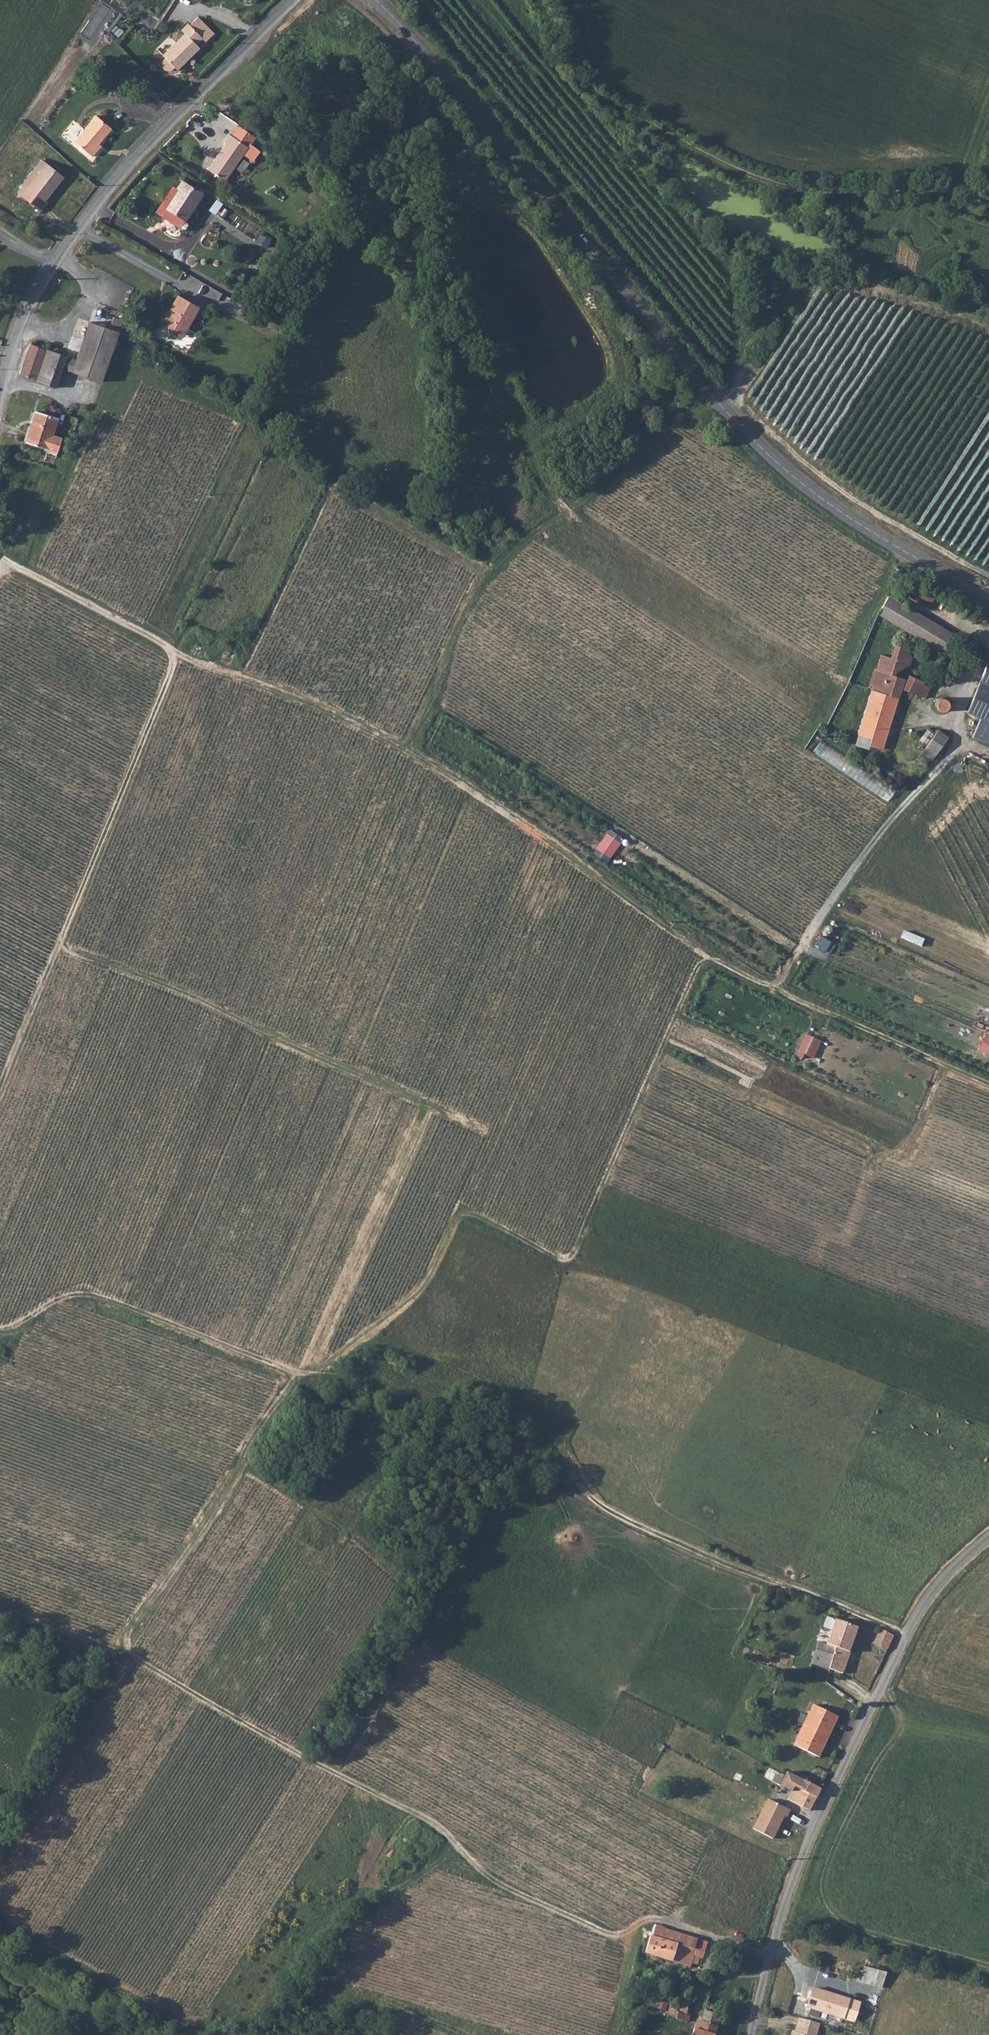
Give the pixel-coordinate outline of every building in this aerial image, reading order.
[(190,24),(188,23),(181,30),(185,34),(163,56),(166,58),(165,60),(164,62),(163,65),(163,66),(164,68),(165,70),(167,71),(169,71),(172,71),(174,69),(175,67),(178,70),(199,48),(195,45),(201,38),(205,42),(214,33),(198,17),(190,24)] [(98,145),(113,127),(98,114),(76,140),(94,155),(101,147),(98,145)] [(206,170),(223,182),(241,156),(250,162),(254,157),(245,150),(226,137),(220,145),(222,146),(206,170)] [(245,150),(254,157),(256,154),(247,147),(245,150)] [(46,199),(64,176),(48,162),(29,186),(25,182),(18,191),(42,210),(48,202),(46,199)] [(179,188),(167,207),(186,220),(203,192),(183,179),(178,187),(179,188)] [(178,187),(173,184),(156,211),(184,228),(188,221),(186,220),(167,207),(179,188),(178,187)] [(178,298),(170,316),(171,317),(170,321),(165,319),(161,329),(173,334),(190,305),(178,298)] [(184,328),(189,330),(199,309),(190,305),(173,334),(180,337),(184,328)] [(247,318),(249,313),(239,307),(236,313),(247,318)] [(164,313),(158,327),(161,329),(165,319),(170,321),(171,317),(170,316),(164,313)] [(56,387),(62,369),(101,383),(118,332),(123,321),(113,318),(110,329),(89,322),(76,360),(47,350),(37,380),(56,387)] [(189,330),(184,328),(180,337),(185,339),(189,330)] [(37,380),(47,350),(30,344),(20,374),(37,380)] [(53,435),(59,418),(36,411),(27,442),(58,451),(63,438),(53,435)] [(956,637),(886,594),(875,612),(945,655),(956,637)] [(894,653),(895,653),(908,657),(905,668),(912,665),(914,659),(908,649),(896,645),(894,653)] [(908,657),(895,653),(895,656),(891,657),(882,654),(878,668),(875,667),(870,684),(874,686),(873,689),(898,697),(902,687),(905,678),(897,675),(898,670),(905,668),(908,657)] [(987,656),(978,678),(988,683),(988,657),(987,656)] [(906,674),(905,678),(902,687),(909,690),(924,698),(928,687),(924,682),(906,674)] [(978,678),(965,710),(977,717),(970,736),(988,744),(988,683),(978,678)] [(864,715),(890,723),(898,697),(873,689),(864,715)] [(936,697),(934,699),(933,701),(932,703),(933,706),(934,708),(936,710),(938,711),(940,711),(943,710),(945,709),(946,707),(947,705),(947,703),(947,701),(946,699),(944,697),(942,696),(940,696),(938,696),(936,697)] [(864,715),(859,732),(871,736),(869,743),(882,747),(890,723),(864,715)] [(949,736),(939,729),(923,751),(933,759),(949,736)] [(594,849),(609,858),(619,842),(604,832),(594,849)] [(824,950),(828,942),(817,937),(813,944),(824,950)] [(802,1033),(796,1052),(813,1058),(819,1039),(802,1033)] [(983,1034),(976,1051),(988,1056),(988,1037),(983,1034)] [(830,1618),(824,1642),(833,1645),(828,1668),(842,1672),(848,1650),(846,1649),(853,1624),(830,1618)] [(894,1635),(880,1629),(873,1642),(887,1649),(894,1635)] [(824,1642),(818,1640),(812,1663),(828,1668),(833,1645),(824,1642)] [(796,1746),(818,1757),(838,1717),(813,1705),(808,1716),(810,1717),(796,1746)] [(781,1783),(784,1785),(789,1775),(785,1773),(781,1783)] [(798,1776),(797,1778),(789,1775),(784,1785),(792,1789),(787,1799),(809,1810),(820,1788),(798,1776)] [(789,1810),(767,1799),(752,1829),(771,1838),(782,1815),(786,1817),(789,1810)] [(656,1925),(654,1926),(645,1952),(691,1967),(692,1963),(697,1965),(699,1957),(694,1955),(696,1949),(694,1949),(697,1939),(656,1925)] [(864,1982),(878,1986),(881,1974),(867,1970),(864,1982)] [(817,1988),(811,2008),(848,2018),(853,1999),(817,1988)] [(679,1998),(677,2005),(669,2003),(665,2014),(676,2018),(676,2019),(687,2022),(689,2022),(690,2021),(691,2019),(692,2016),(687,2014),(688,2001),(679,1998)] [(692,2029),(691,2034),(714,2034),(722,2006),(705,2002),(700,2020),(696,2019),(693,2029),(692,2029)] [(798,2024),(796,2032),(793,2031),(792,2034),(816,2034),(818,2030),(798,2024)]
